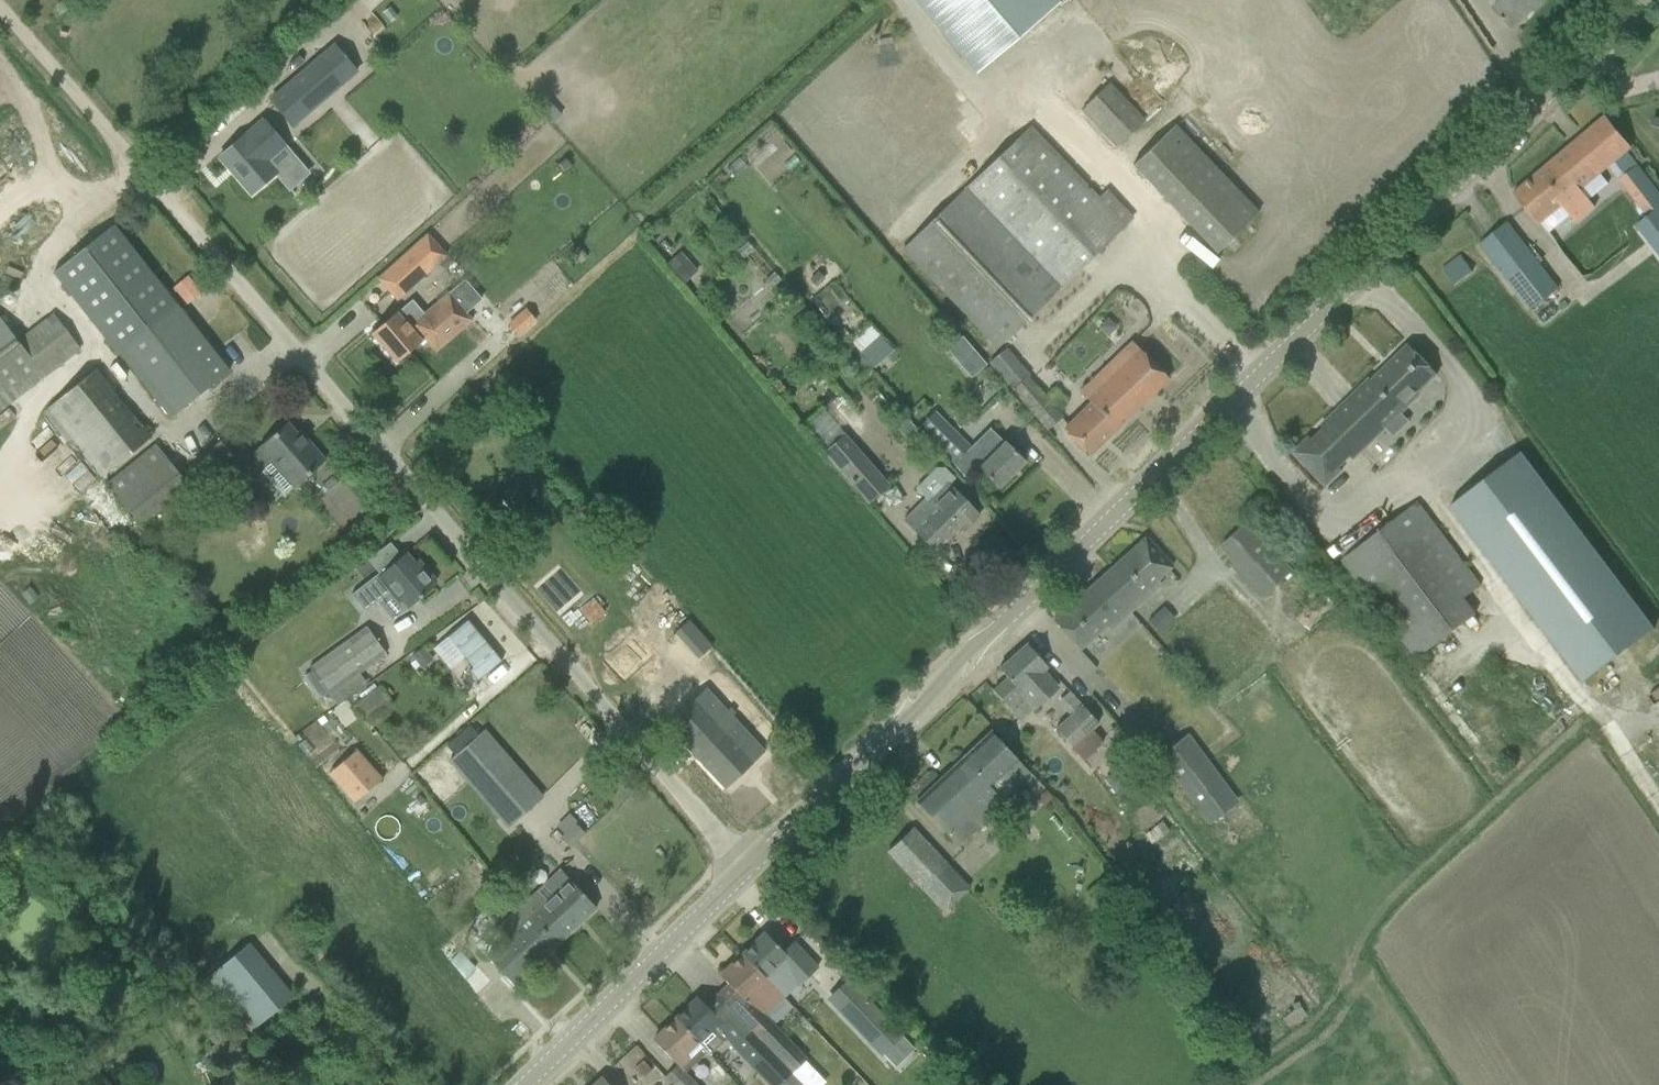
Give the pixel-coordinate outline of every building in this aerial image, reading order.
[(977,71),(1055,5),(1051,0),(917,0),(977,71)] [(1492,8),(1513,30),(1544,0),(1500,0),(1492,8)] [(396,17),(388,8),(382,13),(390,22),(396,17)] [(293,125),(356,72),(333,46),(271,99),(293,125)] [(1003,218),(858,50),(792,107),(937,275),(1003,218)] [(1081,111),(1115,147),(1143,120),(1109,84),(1081,111)] [(1618,180),(1646,218),(1635,226),(1658,257),(1658,192),(1638,165),(1627,151),(1631,148),(1605,116),(1512,194),(1539,225),(1539,224),(1561,205),(1576,222),(1595,206),(1581,189),(1608,167),(1619,180),(1618,180)] [(262,121),(219,157),(251,194),(275,174),(280,179),(298,163),(262,121)] [(1132,165),(1216,253),(1258,214),(1174,126),(1132,165)] [(1479,244),(1517,292),(1544,271),(1506,223),(1479,244)] [(228,371),(113,225),(55,271),(170,417),(228,371)] [(377,279),(396,300),(412,286),(444,256),(427,235),(393,264),(377,279)] [(664,264),(682,284),(697,271),(679,251),(664,264)] [(1442,269),(1454,285),(1472,272),(1460,256),(1442,269)] [(1544,271),(1517,292),(1531,311),(1558,290),(1544,271)] [(823,280),(816,273),(809,280),(815,287),(823,280)] [(448,293),(422,314),(435,329),(424,338),(424,339),(435,352),(471,320),(463,311),(474,302),(459,284),(448,293)] [(435,329),(422,314),(408,326),(395,312),(371,334),(396,363),(424,339),(424,338),(435,329)] [(81,351),(53,314),(17,340),(0,319),(0,412),(81,351)] [(879,336),(860,352),(874,367),(892,350),(879,336)] [(1080,393),(1090,404),(1063,430),(1088,455),(1167,379),(1132,342),(1080,393)] [(1416,394),(1437,375),(1408,345),(1371,380),(1369,379),(1320,426),(1324,430),(1313,441),(1309,437),(1292,453),(1325,487),(1342,471),(1338,466),(1349,456),(1353,460),(1418,396),(1416,394)] [(987,362),(1012,390),(1046,430),(1061,417),(1027,378),(1030,376),(1005,347),(987,362)] [(974,352),(959,365),(970,378),(985,365),(974,352)] [(41,411),(78,458),(82,455),(100,477),(152,437),(97,368),(41,411)] [(906,439),(916,430),(918,429),(906,416),(904,418),(898,411),(889,421),(906,439)] [(918,429),(916,430),(967,480),(978,468),(998,488),(1024,463),(1004,442),(1003,443),(989,429),(978,440),(970,448),(934,412),(918,429)] [(230,432),(208,450),(241,488),(261,471),(283,497),(293,488),(308,475),(325,460),(311,444),(308,447),(287,423),(270,437),(250,454),(230,432)] [(821,453),(868,505),(888,485),(844,435),(821,453)] [(105,483),(139,525),(150,517),(156,525),(178,508),(172,500),(188,486),(155,444),(105,483)] [(1654,629),(1520,452),(1449,506),(1583,682),(1654,629)] [(923,501),(904,520),(919,536),(935,551),(959,527),(962,531),(978,516),(968,505),(952,490),(948,485),(952,480),(942,470),(934,470),(913,491),(923,501)] [(1341,560),(1414,658),(1476,613),(1464,598),(1481,585),(1420,505),(1416,503),(1341,560)] [(1292,572),(1248,524),(1222,548),(1234,561),(1230,564),(1262,600),(1292,572)] [(1145,537),(1099,579),(1129,613),(1149,595),(1145,590),(1172,566),(1145,537)] [(364,611),(391,591),(406,609),(433,586),(432,585),(435,582),(425,570),(422,573),(405,553),(381,573),(380,572),(351,594),(364,611)] [(1129,613),(1099,579),(1052,621),(1067,637),(1079,650),(1113,619),(1117,624),(1129,613)] [(579,610),(590,624),(604,613),(593,599),(579,610)] [(467,620),(446,637),(471,668),(468,671),(477,681),(501,661),(467,620)] [(695,629),(687,620),(674,632),(682,641),(695,629)] [(300,679),(305,687),(317,678),(328,693),(386,653),(367,626),(309,666),(312,670),(300,679)] [(606,661),(623,679),(649,655),(632,637),(606,661)] [(992,690),(1013,713),(1027,700),(1031,705),(1054,684),(1042,671),(1046,667),(1026,644),(998,669),(1006,678),(992,690)] [(422,648),(413,656),(421,666),(430,658),(422,648)] [(665,725),(724,788),(764,752),(749,736),(731,717),(735,713),(730,708),(726,711),(705,688),(665,725)] [(1092,730),(1097,726),(1081,705),(1054,729),(1079,756),(1083,760),(1103,742),(1092,730)] [(449,760),(507,827),(525,812),(541,798),(483,731),(466,746),(449,760)] [(1004,803),(1001,800),(1029,773),(990,732),(915,802),(957,847),(1004,803)] [(1157,757),(1208,824),(1238,802),(1187,735),(1157,757)] [(355,750),(340,763),(365,792),(380,779),(355,750)] [(1052,798),(1044,789),(1034,797),(1043,807),(1052,798)] [(1161,822),(1154,827),(1160,836),(1168,831),(1161,822)] [(574,826),(560,839),(570,849),(583,836),(574,826)] [(887,853),(903,869),(943,912),(969,888),(913,829),(887,853)] [(488,958),(513,985),(595,908),(571,882),(546,904),(539,896),(522,912),(523,913),(501,934),(507,941),(488,958)] [(765,933),(742,954),(783,996),(797,983),(790,975),(800,966),(809,976),(817,968),(792,942),(782,951),(765,933)] [(204,979),(235,1015),(248,1032),(293,996),(279,979),(248,943),(204,979)] [(458,951),(445,964),(465,984),(478,972),(458,951)] [(716,994),(803,1084),(808,1084),(815,1079),(803,1067),(807,1063),(756,1009),(760,1005),(767,1012),(783,996),(742,954),(720,976),(728,984),(716,994)] [(848,976),(826,997),(880,1054),(902,1032),(848,976)] [(675,1018),(707,1052),(706,1052),(709,1055),(725,1039),(768,1084),(779,1084),(784,1080),(789,1084),(803,1084),(716,994),(705,1005),(697,997),(675,1018)] [(675,1018),(653,1040),(677,1066),(663,1078),(671,1084),(697,1084),(685,1073),(706,1052),(707,1052),(675,1018)] [(633,1070),(642,1079),(651,1071),(642,1061),(633,1070)] [(601,1077),(592,1084),(609,1084),(601,1077)]
